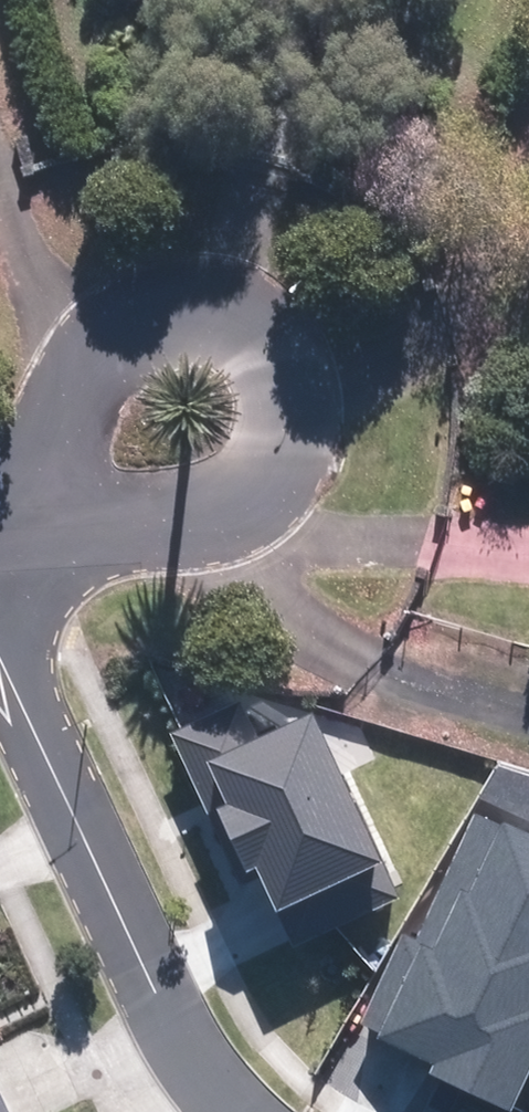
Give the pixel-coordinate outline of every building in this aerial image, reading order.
[(257,864),(294,946),(398,898),(313,714),(258,739),(240,700),(169,733),(206,815),(219,809),(247,868),(257,864)] [(508,1111),(510,1111),(528,1071),(528,833),(526,831),(528,824),(528,772),(502,759),(416,939),(401,932),(358,1022),(381,1033),(378,1039),(433,1065),(429,1074),(508,1111)] [(0,1091),(0,1111),(9,1111),(0,1091)]
